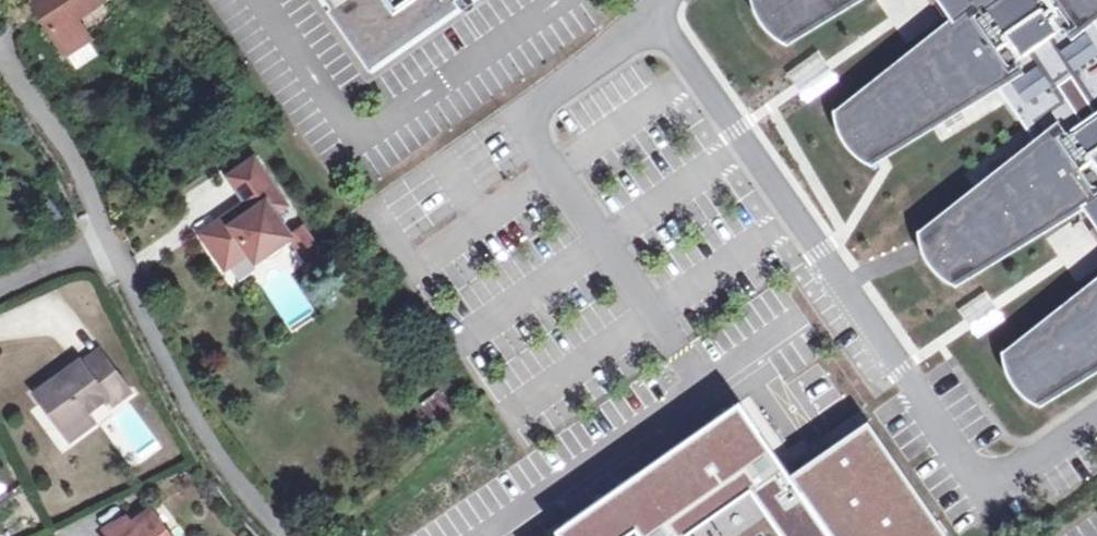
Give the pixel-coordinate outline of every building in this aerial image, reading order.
[(86,37),(75,18),(101,0),(44,0),(34,7),(65,51),(86,37)] [(371,77),(457,17),(448,4),(455,0),(317,0),(371,77)] [(448,4),(457,17),(462,14),(463,15),(464,16),(466,16),(468,17),(470,17),(472,16),(473,15),(474,14),(475,12),(476,10),(476,8),(475,6),(475,5),(479,2),(478,0),(455,0),(448,4)] [(750,1),(760,18),(769,27),(784,36),(838,0),(750,0),(750,1)] [(949,13),(833,104),(837,120),(843,132),(847,137),(856,147),(870,155),(994,74),(1022,113),(1036,132),(920,224),(924,240),(927,246),(930,252),(943,267),(957,275),(1081,194),(1096,216),(1096,8),(1093,3),(1096,0),(940,0),(949,13)] [(89,40),(69,50),(76,64),(96,54),(89,40)] [(256,161),(229,179),(237,191),(264,173),(256,161)] [(292,241),(293,240),(277,216),(289,208),(264,173),(237,191),(247,205),(252,214),(248,217),(240,215),(237,212),(201,236),(226,272),(250,256),(256,265),(292,241)] [(247,205),(237,212),(240,215),(248,217),(252,214),(247,205)] [(293,240),(292,241),(299,251),(312,242),(304,232),(293,240)] [(1007,344),(1011,360),(1017,372),(1030,386),(1043,394),(1096,359),(1096,272),(1007,344)] [(38,396),(66,433),(89,416),(108,401),(112,407),(130,393),(100,354),(82,367),(80,364),(38,396)] [(112,418),(141,461),(161,448),(132,405),(112,418)] [(741,405),(555,535),(948,535),(869,424),(792,478),(741,405)] [(89,416),(66,433),(72,439),(93,423),(89,416)] [(153,511),(128,527),(124,521),(106,529),(101,533),(103,535),(170,535),(153,511)]
